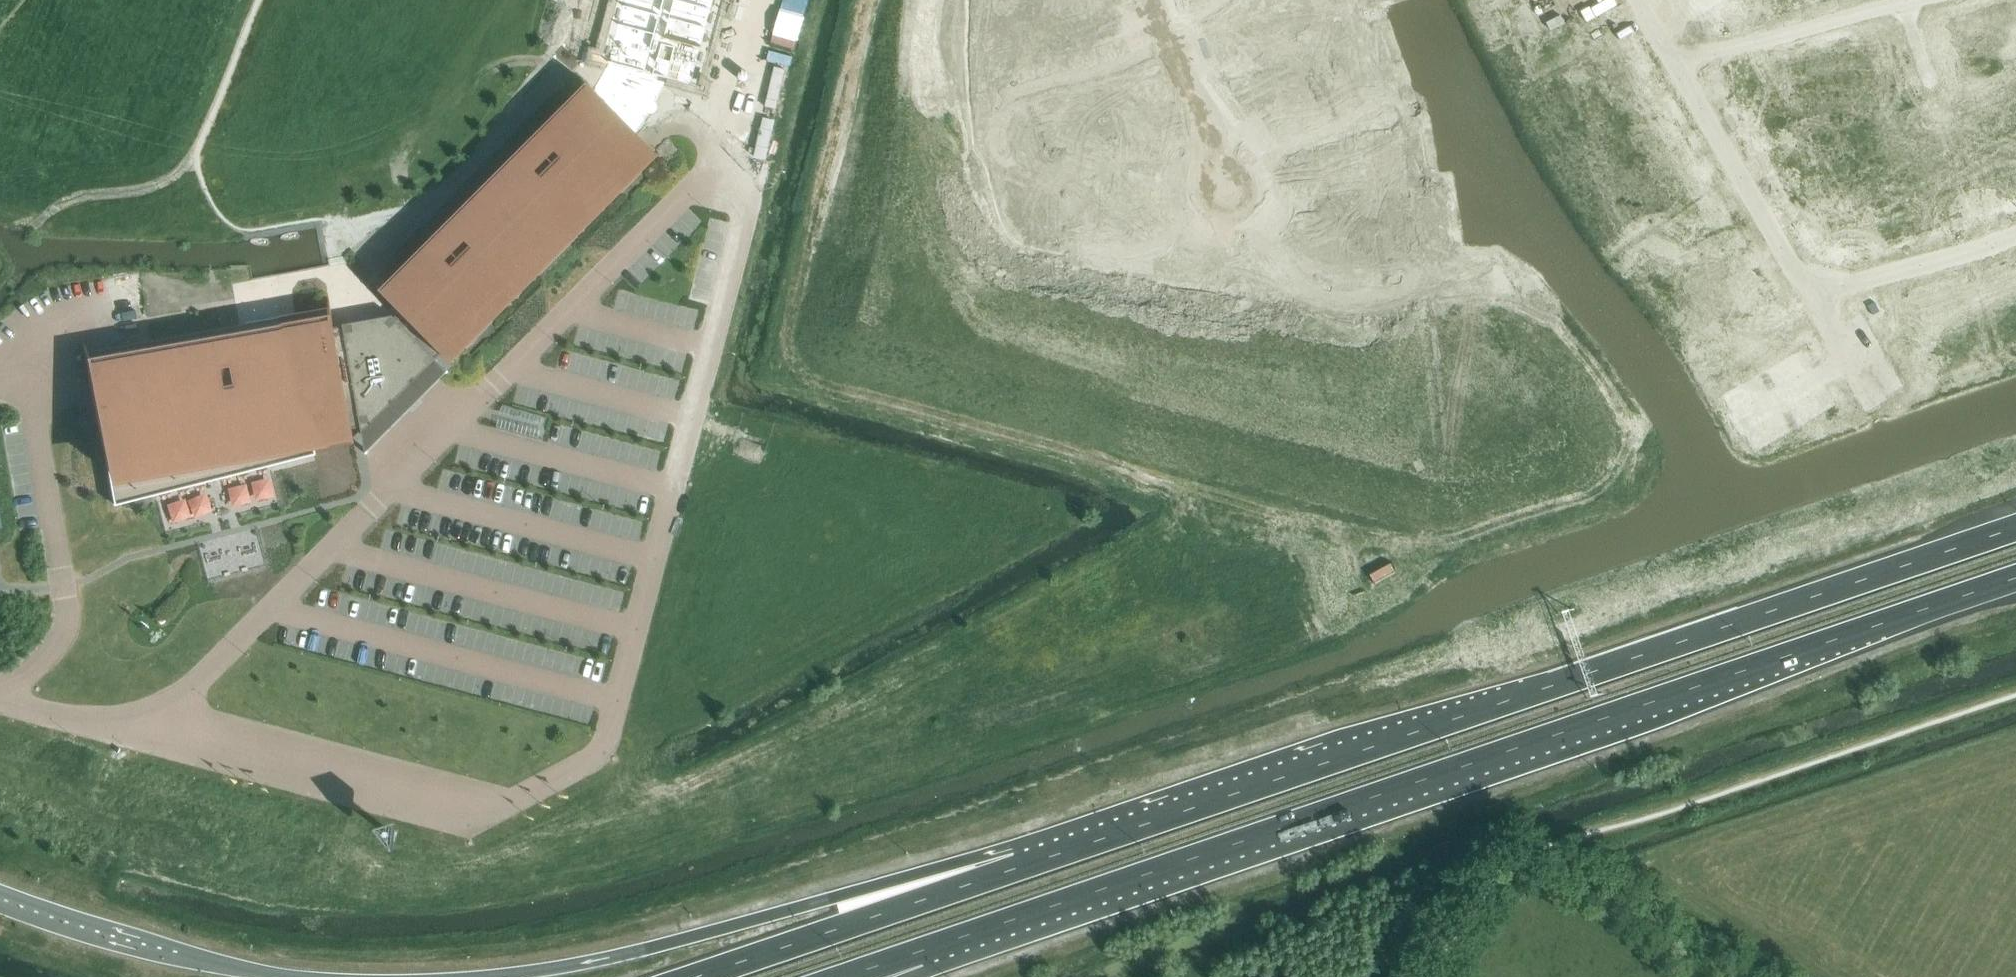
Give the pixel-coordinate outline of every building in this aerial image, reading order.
[(644,145),(646,142),(678,93),(686,95),(712,0),(624,0),(604,73),(593,90),(582,80),(581,81),(592,92),(387,296),(377,286),(375,287),(401,312),(395,319),(393,317),(343,326),(344,328),(334,329),(329,299),(327,299),(329,310),(86,353),(84,342),(82,343),(95,415),(98,414),(113,498),(114,505),(312,455),(311,449),(308,438),(353,430),(352,430),(361,428),(363,436),(405,394),(437,361),(436,360),(442,354),(443,355),(457,341),(461,344),(652,153),(651,152),(644,145)] [(980,17),(1021,25),(1019,37),(1032,39),(1034,26),(1033,26),(1037,1),(1032,0),(983,0),(980,17)] [(1033,26),(1034,26),(1044,28),(1046,16),(1088,24),(1092,0),(1037,0),(1037,1),(1033,26)] [(1280,8),(1296,47),(1284,52),(1287,61),(1288,62),(1324,49),(1319,37),(1305,0),(1301,0),(1280,8)] [(1319,37),(1355,23),(1355,22),(1351,13),(1340,17),(1333,0),(1305,0),(1319,37)] [(1511,5),(1518,18),(1529,12),(1543,37),(1591,9),(1585,0),(1520,0),(1511,5)] [(1777,14),(1794,9),(1792,0),(1773,0),(1777,14)] [(1794,9),(1812,4),(1810,0),(1792,0),(1794,9)] [(1355,23),(1319,37),(1324,49),(1333,73),(1334,73),(1343,69),(1339,57),(1379,42),(1369,17),(1355,22),(1355,23)] [(1576,41),(1552,55),(1559,67),(1556,68),(1573,97),(1629,64),(1612,36),(1583,53),(1576,41)] [(1287,61),(1273,67),(1283,92),(1322,77),(1327,89),(1338,85),(1334,73),(1333,73),(1324,49),(1288,62),(1287,61)] [(592,92),(581,81),(377,286),(387,296),(592,92)] [(1085,108),(1085,121),(1086,121),(1086,162),(1124,162),(1124,161),(1124,151),(1112,151),(1113,108),(1085,108)] [(1047,173),(1047,174),(1086,174),(1086,162),(1086,121),(1085,121),(1060,120),(1060,163),(1047,163),(1047,173)] [(1404,140),(1377,144),(1379,157),(1380,156),(1385,197),(1424,191),(1423,190),(1422,180),(1410,182),(1404,140)] [(662,159),(646,142),(644,145),(651,152),(652,153),(461,344),(457,341),(443,355),(455,367),(662,159)] [(1644,147),(1594,176),(1604,193),(1615,186),(1629,211),(1651,199),(1653,202),(1672,190),(1671,187),(1686,178),(1669,149),(1651,159),(1644,147)] [(1902,155),(1879,161),(1891,205),(1903,202),(1901,197),(1911,195),(1912,200),(1913,200),(1902,155)] [(1360,202),(1348,204),(1349,214),(1349,215),(1387,210),(1385,197),(1380,156),(1379,157),(1354,160),(1360,202)] [(1086,174),(1085,200),(1086,200),(1097,200),(1097,188),(1139,188),(1140,161),(1124,161),(1124,162),(1086,162),(1086,174)] [(1879,161),(1857,167),(1870,215),(1871,214),(1870,211),(1881,208),(1879,203),(1889,201),(1890,206),(1891,205),(1879,161)] [(1859,176),(1838,181),(1850,229),(1851,229),(1850,225),(1861,223),(1860,217),(1870,215),(1857,167),(1859,176)] [(1032,173),(1031,200),(1074,201),(1074,213),(1086,213),(1086,200),(1085,200),(1086,174),(1047,174),(1047,173),(1032,173)] [(1839,190),(1817,196),(1829,240),(1841,237),(1840,232),(1850,229),(1838,181),(1837,181),(1839,190)] [(1424,191),(1385,197),(1387,210),(1391,235),(1392,235),(1402,233),(1400,221),(1443,215),(1439,188),(1423,190),(1424,191)] [(1349,214),(1334,216),(1338,243),(1380,237),(1382,249),(1394,248),(1392,235),(1391,235),(1387,210),(1349,215),(1349,214)] [(1931,227),(1921,230),(1926,247),(1936,245),(1931,227)] [(1921,230),(1912,232),(1916,250),(1926,247),(1921,230)] [(1887,239),(1877,242),(1882,259),(1892,256),(1887,239)] [(1877,242),(1868,244),(1872,262),(1882,259),(1877,242)] [(1843,251),(1833,253),(1838,271),(1848,268),(1843,251)] [(1710,261),(1677,280),(1684,293),(1692,289),(1708,318),(1752,293),(1735,264),(1717,274),(1710,261)] [(1970,293),(1948,300),(1962,342),(1984,335),(1987,344),(1998,340),(1991,317),(1979,321),(1970,293)] [(327,299),(84,342),(86,353),(329,310),(327,299)] [(1935,336),(1924,340),(1931,363),(1943,359),(1940,350),(1962,342),(1948,300),(1925,308),(1935,336)] [(1752,314),(1728,328),(1734,338),(1730,340),(1745,365),(1785,342),(1770,317),(1757,324),(1752,314)] [(405,394),(363,436),(366,454),(448,372),(437,361),(405,394)] [(502,405),(500,412),(548,425),(550,418),(502,405)] [(110,499),(113,498),(98,414),(95,415),(110,499)] [(498,422),(495,430),(544,442),(546,434),(498,422)] [(311,449),(354,438),(353,430),(308,438),(311,449)] [(462,627),(458,647),(511,656),(511,658),(536,662),(540,640),(462,627)]
